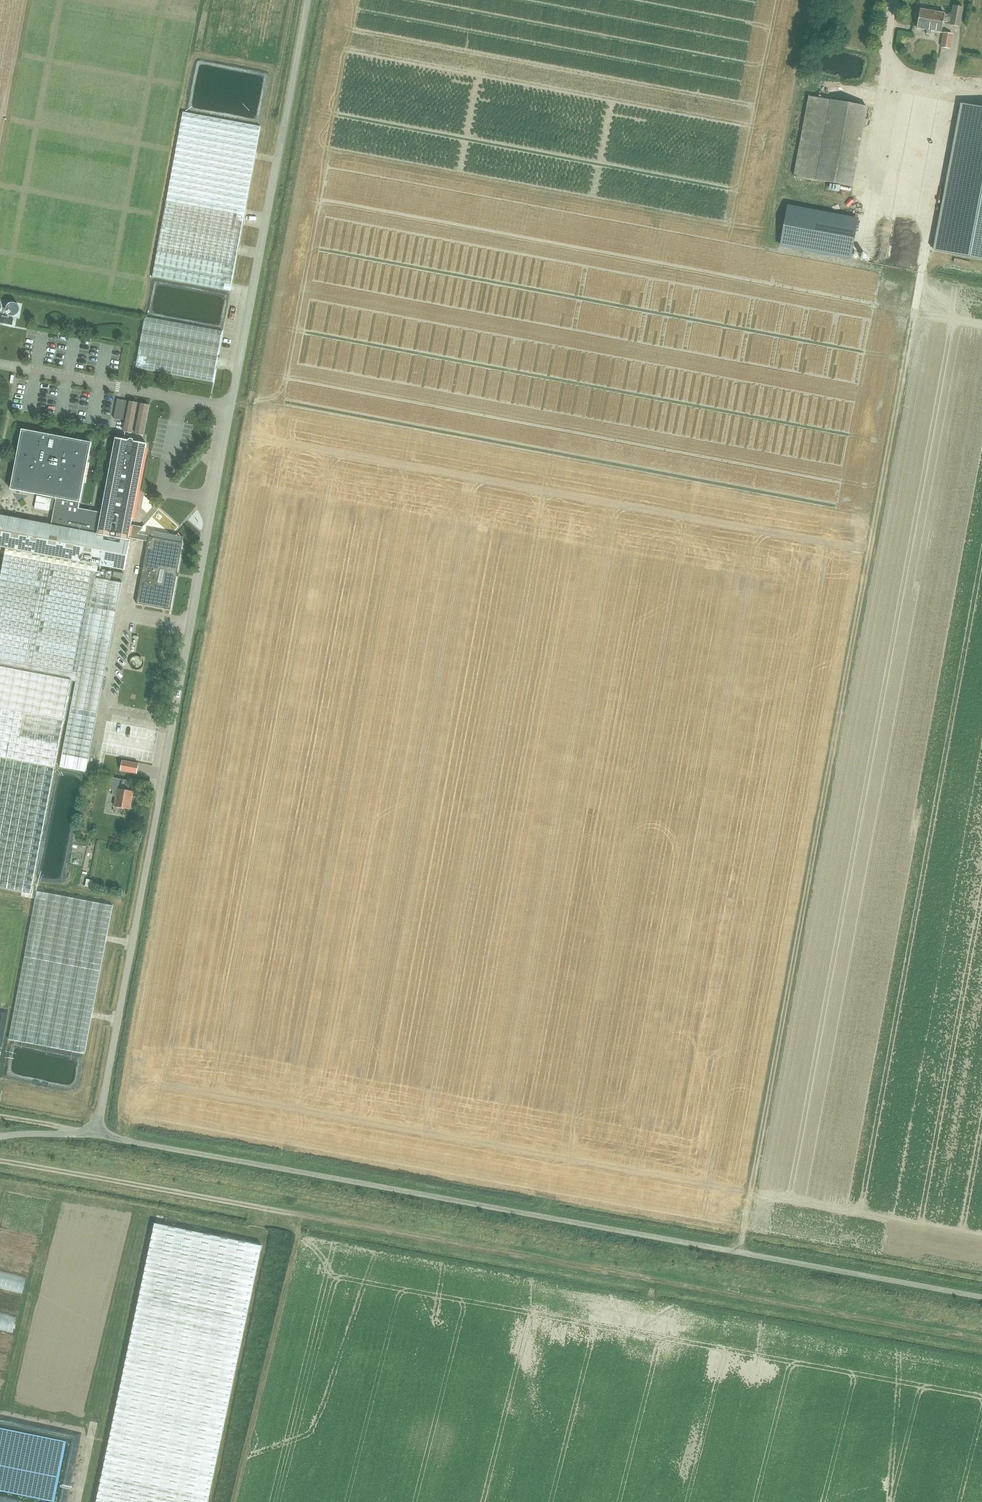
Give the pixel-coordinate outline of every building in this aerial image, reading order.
[(941,33),(943,21),(950,22),(949,25),(960,27),(964,7),(953,5),(951,15),(920,10),(917,29),(926,30),(926,34),(931,35),(931,31),(941,33)] [(950,49),(952,34),(944,33),(941,47),(950,49)] [(872,85),(799,72),(776,200),(849,213),(872,85)] [(981,260),(981,108),(961,104),(934,251),(981,260)] [(231,292),(261,127),(183,113),(153,277),(231,292)] [(781,246),(850,258),(857,220),(788,207),(781,246)] [(1,317),(0,320),(0,323),(13,325),(14,319),(1,317)] [(213,383),(223,332),(145,317),(136,368),(213,383)] [(125,421),(129,401),(117,399),(114,418),(125,421)] [(124,432),(132,433),(138,403),(130,401),(124,432)] [(141,403),(135,434),(143,436),(149,405),(141,403)] [(22,892),(26,893),(31,894),(55,768),(64,720),(71,681),(76,682),(60,767),(86,772),(122,583),(96,579),(98,565),(125,570),(130,540),(128,540),(129,538),(148,541),(137,604),(171,610),(183,543),(182,543),(183,537),(150,531),(149,536),(137,534),(145,526),(144,525),(143,527),(140,530),(136,526),(131,526),(131,525),(147,444),(134,442),(134,440),(133,439),(131,439),(130,439),(129,439),(128,440),(116,438),(102,513),(79,509),(91,443),(22,430),(11,490),(52,497),(51,499),(37,496),(35,509),(49,511),(49,509),(53,509),(54,505),(55,505),(51,525),(0,515),(0,547),(6,548),(0,580),(0,888),(22,892)] [(101,570),(100,577),(111,579),(112,571),(101,570)] [(136,667),(139,657),(128,654),(125,664),(136,667)] [(122,761),(121,771),(137,774),(139,764),(122,761)] [(130,809),(133,791),(128,790),(129,781),(112,777),(110,789),(114,789),(112,796),(116,796),(114,806),(130,809)] [(85,1054),(113,905),(37,891),(9,1040),(85,1054)] [(96,1501),(208,1501),(261,1246),(154,1223),(96,1501)] [(0,1270),(0,1288),(18,1292),(22,1275),(0,1270)] [(12,1315),(0,1312),(0,1330),(8,1332),(12,1315)]
